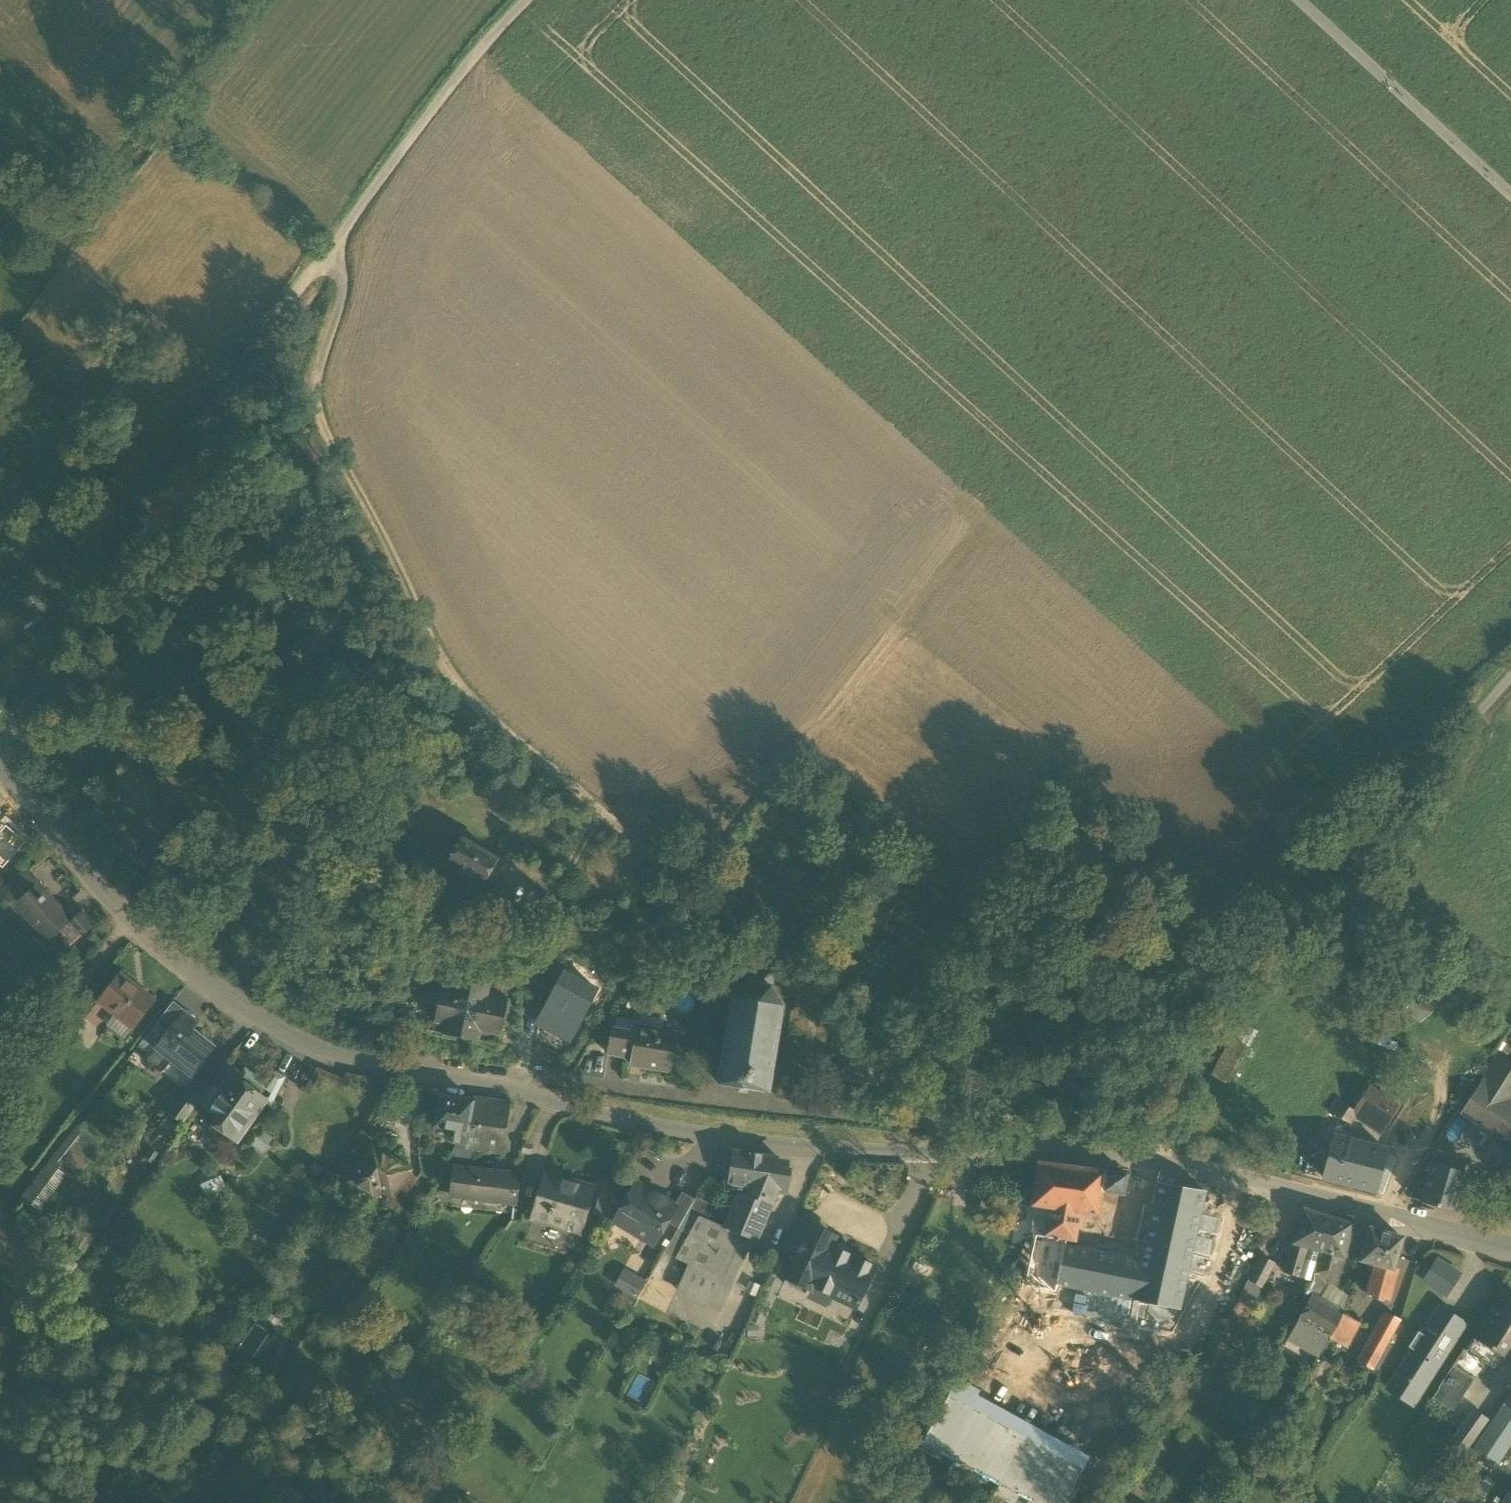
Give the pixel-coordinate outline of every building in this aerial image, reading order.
[(10,613),(23,632),(42,619),(39,615),(52,606),(40,589),(33,579),(24,586),(6,597),(15,610),(10,613)] [(6,824),(0,831),(0,867),(3,869),(26,842),(6,824)] [(355,845),(360,849),(374,828),(369,825),(355,845)] [(468,875),(483,884),(489,874),(493,876),(501,862),(497,860),(497,859),(461,838),(447,862),(443,869),(459,879),(460,877),(465,880),(468,875)] [(6,898),(13,906),(36,884),(29,877),(6,898)] [(46,942),(58,931),(69,921),(69,920),(36,884),(13,906),(46,942)] [(80,910),(69,920),(69,921),(58,931),(70,944),(81,933),(81,934),(92,924),(80,910)] [(719,1083),(768,1091),(782,1006),(772,988),(774,974),(772,970),(754,967),(751,970),(748,984),(733,997),(719,1083)] [(112,1014),(117,1017),(129,1028),(153,1000),(120,972),(97,1000),(109,1011),(112,1014)] [(564,972),(539,1018),(573,1036),(597,989),(564,972)] [(472,1040),(479,1042),(481,1033),(501,1037),(508,1000),(489,996),(490,987),(453,980),(451,988),(441,987),(434,1024),(444,1026),(442,1035),(450,1036),(472,1040)] [(1418,1006),(1410,1001),(1402,1015),(1419,1023),(1432,1013),(1438,1002),(1424,994),(1418,1006)] [(80,1020),(92,1031),(109,1011),(97,1000),(80,1020)] [(168,1032),(169,1033),(185,1012),(172,1002),(156,1023),(168,1032)] [(169,1033),(168,1032),(159,1045),(174,1057),(193,1072),(214,1046),(191,1029),(196,1022),(185,1012),(169,1033)] [(118,1041),(129,1028),(112,1014),(101,1027),(118,1041)] [(637,1021),(636,1027),(661,1031),(662,1020),(638,1016),(637,1021)] [(616,1018),(614,1029),(635,1033),(636,1027),(637,1021),(616,1018)] [(164,1071),(174,1057),(159,1045),(168,1032),(156,1023),(140,1044),(151,1053),(148,1058),(148,1063),(159,1072),(164,1071)] [(630,1064),(670,1071),(676,1033),(661,1031),(636,1027),(635,1033),(614,1029),(611,1029),(607,1053),(631,1058),(630,1064)] [(1233,1038),(1221,1059),(1212,1075),(1222,1081),(1231,1065),(1244,1044),(1233,1038)] [(1470,1098),(1501,1118),(1510,1125),(1510,1066),(1497,1057),(1470,1098)] [(264,1101),(271,1105),(285,1078),(273,1072),(264,1084),(245,1070),(238,1080),(265,1100),(264,1101)] [(208,1109),(241,1133),(264,1101),(265,1100),(238,1080),(232,1076),(220,1091),(209,1108),(208,1109)] [(167,1111),(183,1123),(199,1101),(204,1094),(187,1083),(167,1111)] [(199,1101),(209,1108),(220,1091),(211,1084),(204,1094),(199,1101)] [(1354,1113),(1382,1131),(1396,1110),(1367,1091),(1353,1111),(1353,1112),(1354,1113)] [(456,1143),(465,1144),(472,1099),(439,1094),(433,1127),(457,1131),(455,1143),(456,1143)] [(473,1097),(472,1099),(465,1144),(476,1146),(501,1149),(509,1103),(473,1097)] [(1461,1111),(1491,1131),(1492,1132),(1501,1118),(1470,1098),(1461,1111)] [(1327,1111),(1334,1115),(1348,1123),(1354,1113),(1353,1112),(1353,1111),(1335,1099),(1327,1111)] [(1501,1118),(1492,1132),(1491,1131),(1487,1137),(1507,1150),(1510,1143),(1510,1125),(1501,1118)] [(52,1158),(58,1163),(80,1135),(98,1149),(102,1144),(78,1125),(52,1158)] [(261,1130),(251,1145),(263,1153),(273,1138),(261,1130)] [(1334,1136),(1323,1177),(1375,1191),(1386,1149),(1334,1136)] [(345,1168),(355,1174),(372,1148),(373,1148),(375,1145),(364,1138),(345,1168)] [(473,1162),(476,1146),(465,1144),(456,1143),(449,1159),(473,1162)] [(379,1187),(391,1195),(407,1171),(373,1148),(372,1148),(355,1174),(351,1181),(372,1194),(376,1188),(377,1189),(379,1187)] [(747,1187),(773,1190),(777,1162),(777,1157),(733,1150),(728,1184),(747,1187)] [(1420,1201),(1455,1211),(1469,1165),(1433,1154),(1420,1201)] [(52,1158),(19,1201),(28,1208),(31,1204),(58,1169),(61,1165),(58,1163),(52,1158)] [(782,1163),(777,1162),(773,1190),(778,1191),(783,1192),(786,1190),(788,1174),(785,1171),(786,1167),(782,1163)] [(1066,1240),(1075,1242),(1081,1213),(1099,1215),(1102,1191),(1121,1194),(1123,1194),(1126,1178),(1126,1174),(1105,1171),(1038,1162),(1031,1206),(1034,1206),(1048,1208),(1044,1235),(1044,1236),(1066,1240)] [(58,1169),(31,1204),(39,1211),(67,1176),(58,1169)] [(451,1196),(514,1204),(518,1176),(468,1170),(455,1169),(451,1196)] [(580,1188),(581,1183),(545,1172),(544,1177),(580,1188)] [(220,1176),(200,1184),(206,1197),(226,1189),(220,1176)] [(578,1232),(580,1233),(593,1186),(581,1183),(580,1188),(544,1177),(535,1209),(537,1209),(538,1205),(550,1209),(547,1222),(578,1231),(578,1232)] [(611,1203),(622,1209),(636,1186),(625,1180),(614,1198),(611,1203)] [(1157,1183),(1140,1261),(1131,1300),(1179,1309),(1205,1191),(1157,1183)] [(639,1236),(653,1244),(666,1222),(675,1206),(674,1206),(637,1184),(636,1186),(622,1209),(618,1216),(636,1227),(639,1236)] [(752,1239),(773,1190),(747,1187),(744,1194),(729,1228),(752,1238),(751,1239),(752,1239)] [(756,1241),(778,1191),(773,1190),(752,1239),(756,1241)] [(666,1222),(678,1228),(694,1200),(682,1192),(674,1206),(675,1206),(666,1222)] [(729,1228),(744,1194),(738,1192),(724,1227),(729,1228)] [(611,1203),(614,1198),(599,1194),(594,1214),(603,1218),(611,1203)] [(696,1198),(694,1200),(678,1228),(688,1234),(699,1216),(708,1219),(714,1206),(696,1198)] [(537,1209),(535,1209),(532,1219),(578,1232),(578,1231),(547,1222),(550,1209),(538,1205),(537,1209)] [(1044,1235),(1048,1208),(1034,1206),(1030,1233),(1035,1234),(1044,1235)] [(1313,1281),(1315,1274),(1320,1251),(1326,1253),(1331,1235),(1320,1232),(1322,1225),(1318,1223),(1320,1214),(1303,1209),(1293,1243),(1284,1273),(1299,1277),(1313,1281)] [(1353,1224),(1320,1214),(1318,1223),(1322,1225),(1320,1232),(1331,1235),(1326,1253),(1320,1251),(1315,1274),(1334,1279),(1338,1280),(1346,1252),(1353,1224)] [(689,1264),(732,1284),(751,1239),(752,1238),(729,1228),(724,1227),(708,1219),(699,1216),(688,1234),(675,1258),(689,1264)] [(1346,1252),(1358,1256),(1366,1227),(1353,1224),(1346,1252)] [(835,1237),(810,1225),(783,1283),(807,1295),(811,1286),(830,1294),(855,1306),(857,1303),(858,1304),(860,1301),(858,1300),(874,1266),(831,1246),(835,1237)] [(664,1252),(675,1258),(688,1234),(678,1228),(664,1252)] [(1360,1260),(1374,1264),(1392,1269),(1393,1268),(1402,1237),(1370,1228),(1360,1260)] [(80,1232),(72,1246),(85,1253),(93,1239),(80,1232)] [(1035,1234),(1026,1279),(1057,1285),(1065,1245),(1066,1240),(1044,1236),(1044,1235),(1035,1234)] [(1140,1261),(1065,1245),(1057,1285),(1131,1300),(1140,1261)] [(1248,1279),(1262,1287),(1274,1263),(1261,1256),(1248,1279)] [(665,1279),(679,1285),(689,1264),(675,1258),(665,1279)] [(1438,1260),(1424,1281),(1445,1294),(1458,1273),(1438,1260)] [(720,1308),(732,1284),(689,1264),(679,1285),(677,1289),(720,1308)] [(1398,1269),(1393,1268),(1392,1269),(1374,1264),(1366,1294),(1389,1300),(1398,1269)] [(647,1281),(624,1268),(614,1286),(637,1299),(647,1281)] [(1334,1279),(1315,1274),(1313,1281),(1306,1293),(1313,1297),(1319,1301),(1328,1284),(1337,1288),(1337,1285),(1333,1284),(1334,1279)] [(1262,1287),(1248,1279),(1240,1294),(1254,1301),(1262,1287)] [(1348,1294),(1337,1288),(1328,1284),(1319,1301),(1335,1309),(1343,1314),(1348,1294)] [(807,1295),(825,1303),(830,1294),(811,1286),(807,1295)] [(1475,1337),(1502,1354),(1507,1346),(1510,1348),(1510,1298),(1504,1293),(1484,1324),(1475,1337)] [(1299,1322),(1321,1334),(1335,1309),(1319,1301),(1313,1297),(1299,1322)] [(1439,1307),(1435,1314),(1460,1330),(1465,1324),(1439,1307)] [(1343,1314),(1335,1309),(1321,1334),(1329,1339),(1342,1345),(1355,1321),(1343,1314)] [(1359,1362),(1373,1370),(1373,1368),(1400,1320),(1401,1320),(1387,1312),(1359,1362)] [(1435,1314),(1432,1312),(1420,1332),(1418,1331),(1408,1346),(1411,1349),(1395,1374),(1396,1375),(1421,1391),(1460,1331),(1460,1330),(1435,1314)] [(1362,1325),(1355,1321),(1342,1345),(1349,1349),(1362,1325)] [(1321,1334),(1299,1322),(1289,1341),(1319,1358),(1329,1339),(1321,1334)] [(1493,1368),(1502,1354),(1475,1337),(1466,1350),(1493,1368)] [(1464,1349),(1453,1366),(1473,1378),(1493,1368),(1466,1350),(1464,1349)] [(1438,1388),(1439,1388),(1459,1400),(1473,1378),(1453,1366),(1438,1388)] [(1396,1375),(1388,1387),(1412,1404),(1421,1391),(1396,1375)] [(979,1391),(958,1380),(920,1450),(950,1466),(969,1476),(996,1491),(1016,1502),(1018,1502),(1064,1502),(1083,1467),(1082,1466),(1062,1455),(1050,1479),(959,1428),(977,1395),(979,1391)] [(1453,1410),(1459,1400),(1439,1388),(1433,1398),(1453,1410)] [(1087,1455),(977,1395),(959,1428),(1050,1479),(1062,1455),(1082,1466),(1087,1455)] [(1504,1404),(1475,1446),(1499,1463),(1510,1445),(1510,1408),(1504,1404)] [(1488,1420),(1473,1408),(1449,1441),(1465,1453),(1488,1420)] [(969,1476),(950,1466),(945,1476),(964,1486),(969,1476)] [(1499,1502),(1510,1502),(1510,1487),(1499,1502)] [(996,1491),(990,1500),(995,1502),(1015,1502),(1016,1502),(996,1491)] [(941,1500),(928,1494),(914,1496),(906,1502),(944,1502),(941,1500)]
